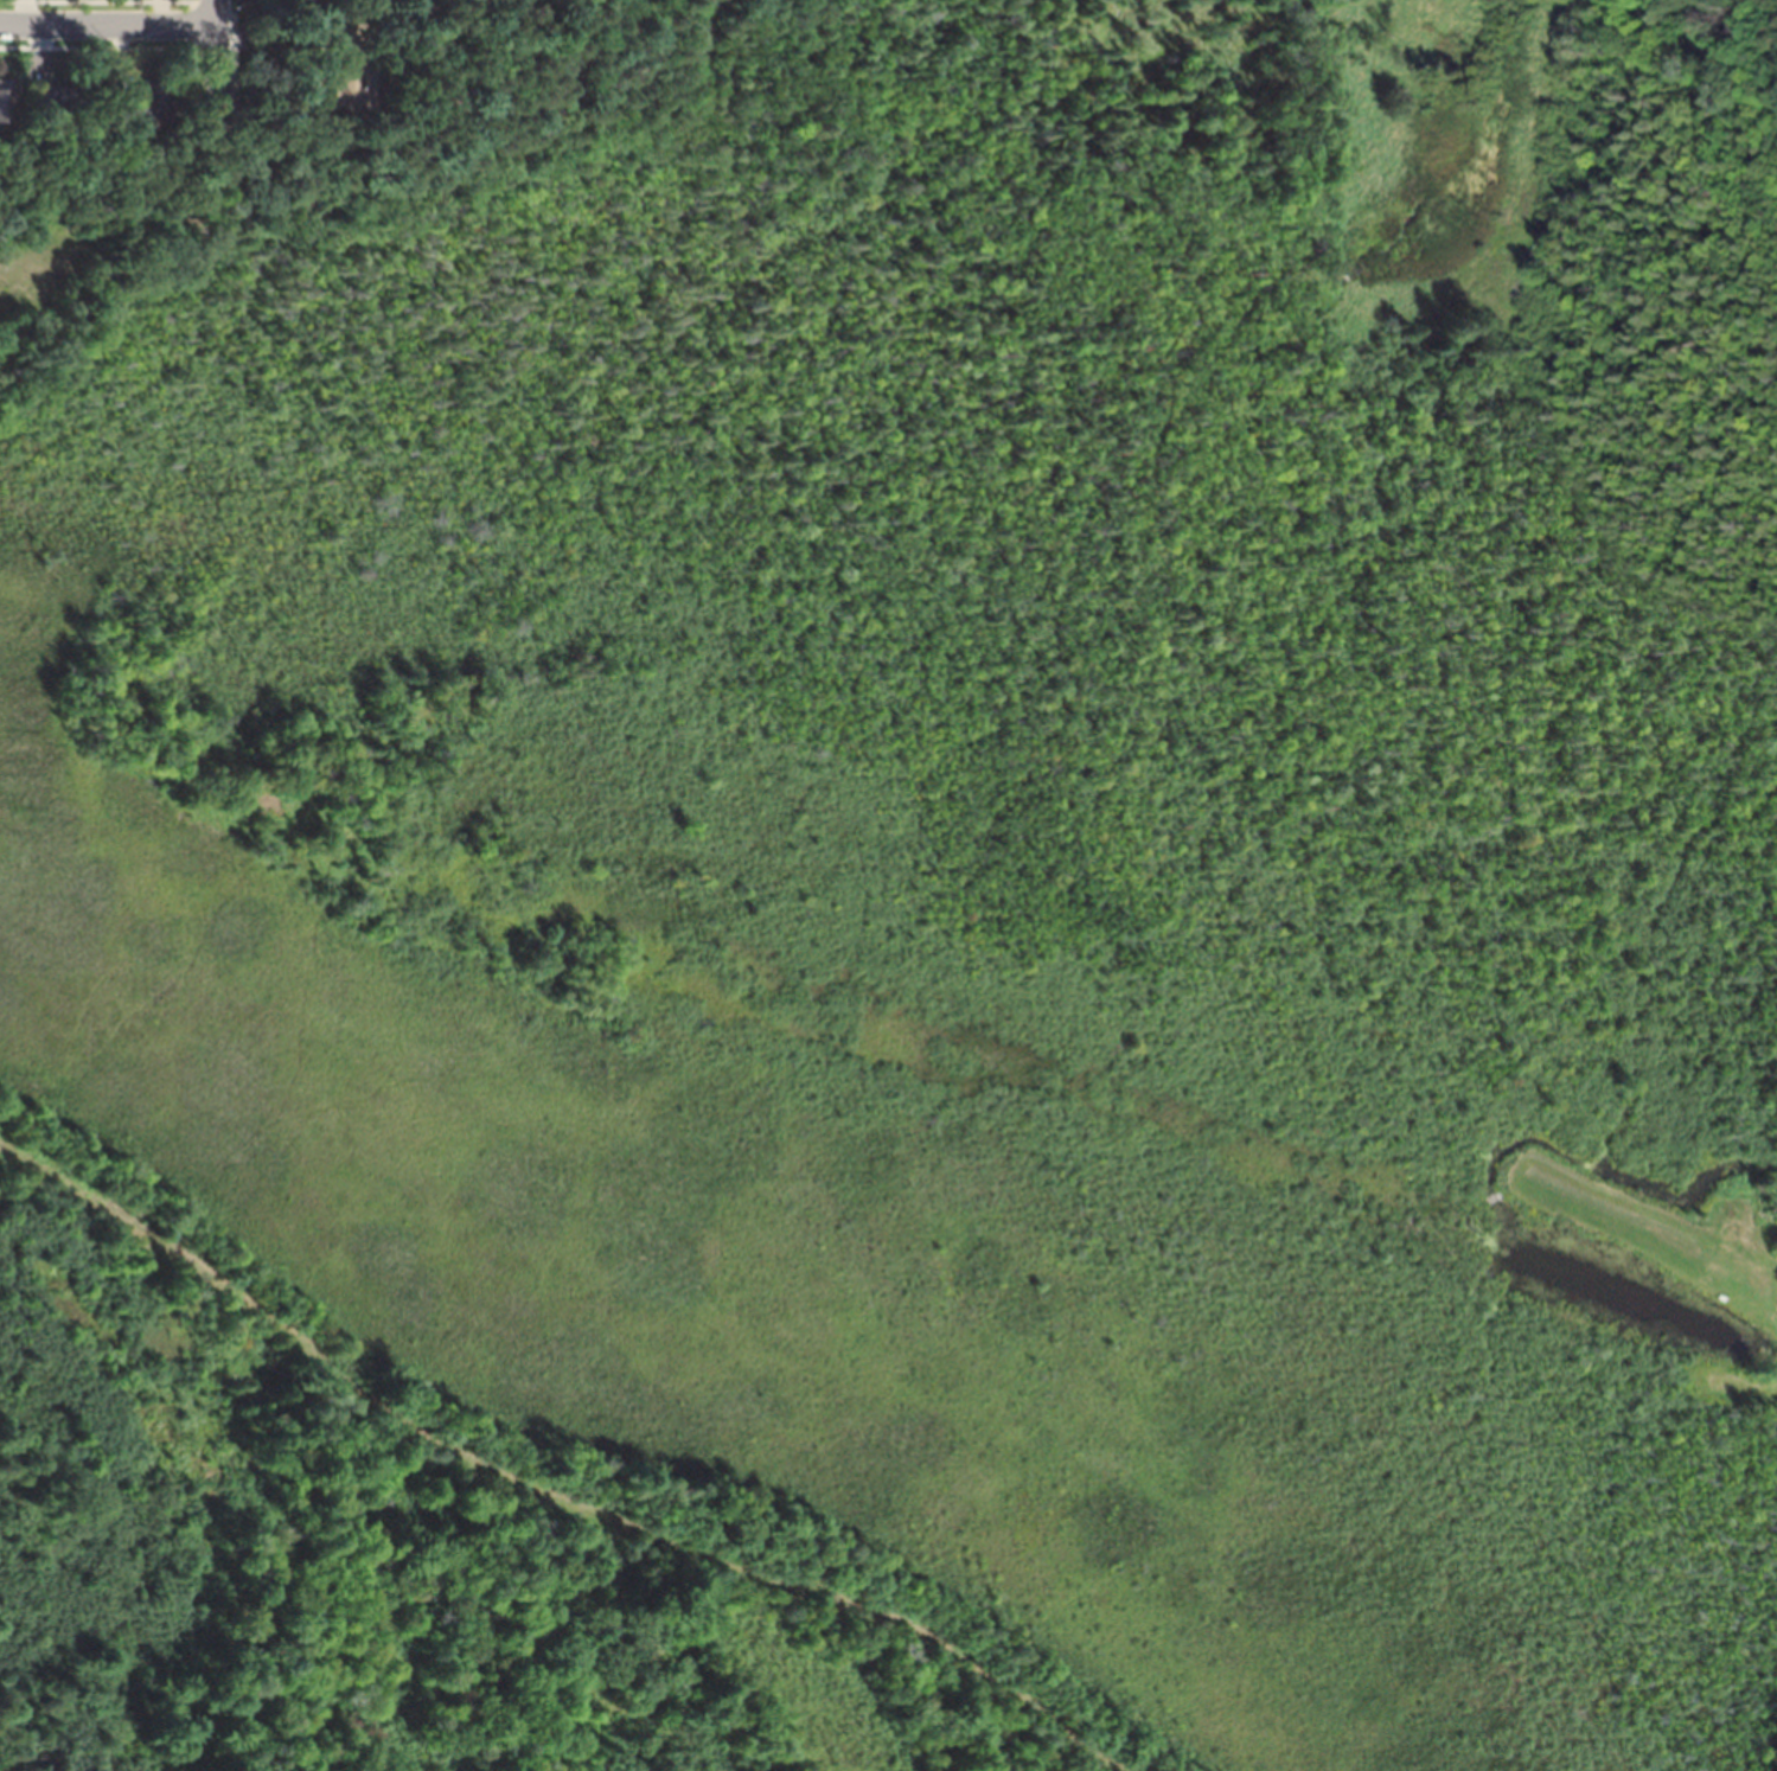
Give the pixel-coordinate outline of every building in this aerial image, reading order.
[(1521,302),(1530,286),(1518,279),(1509,295),(1521,302)]
